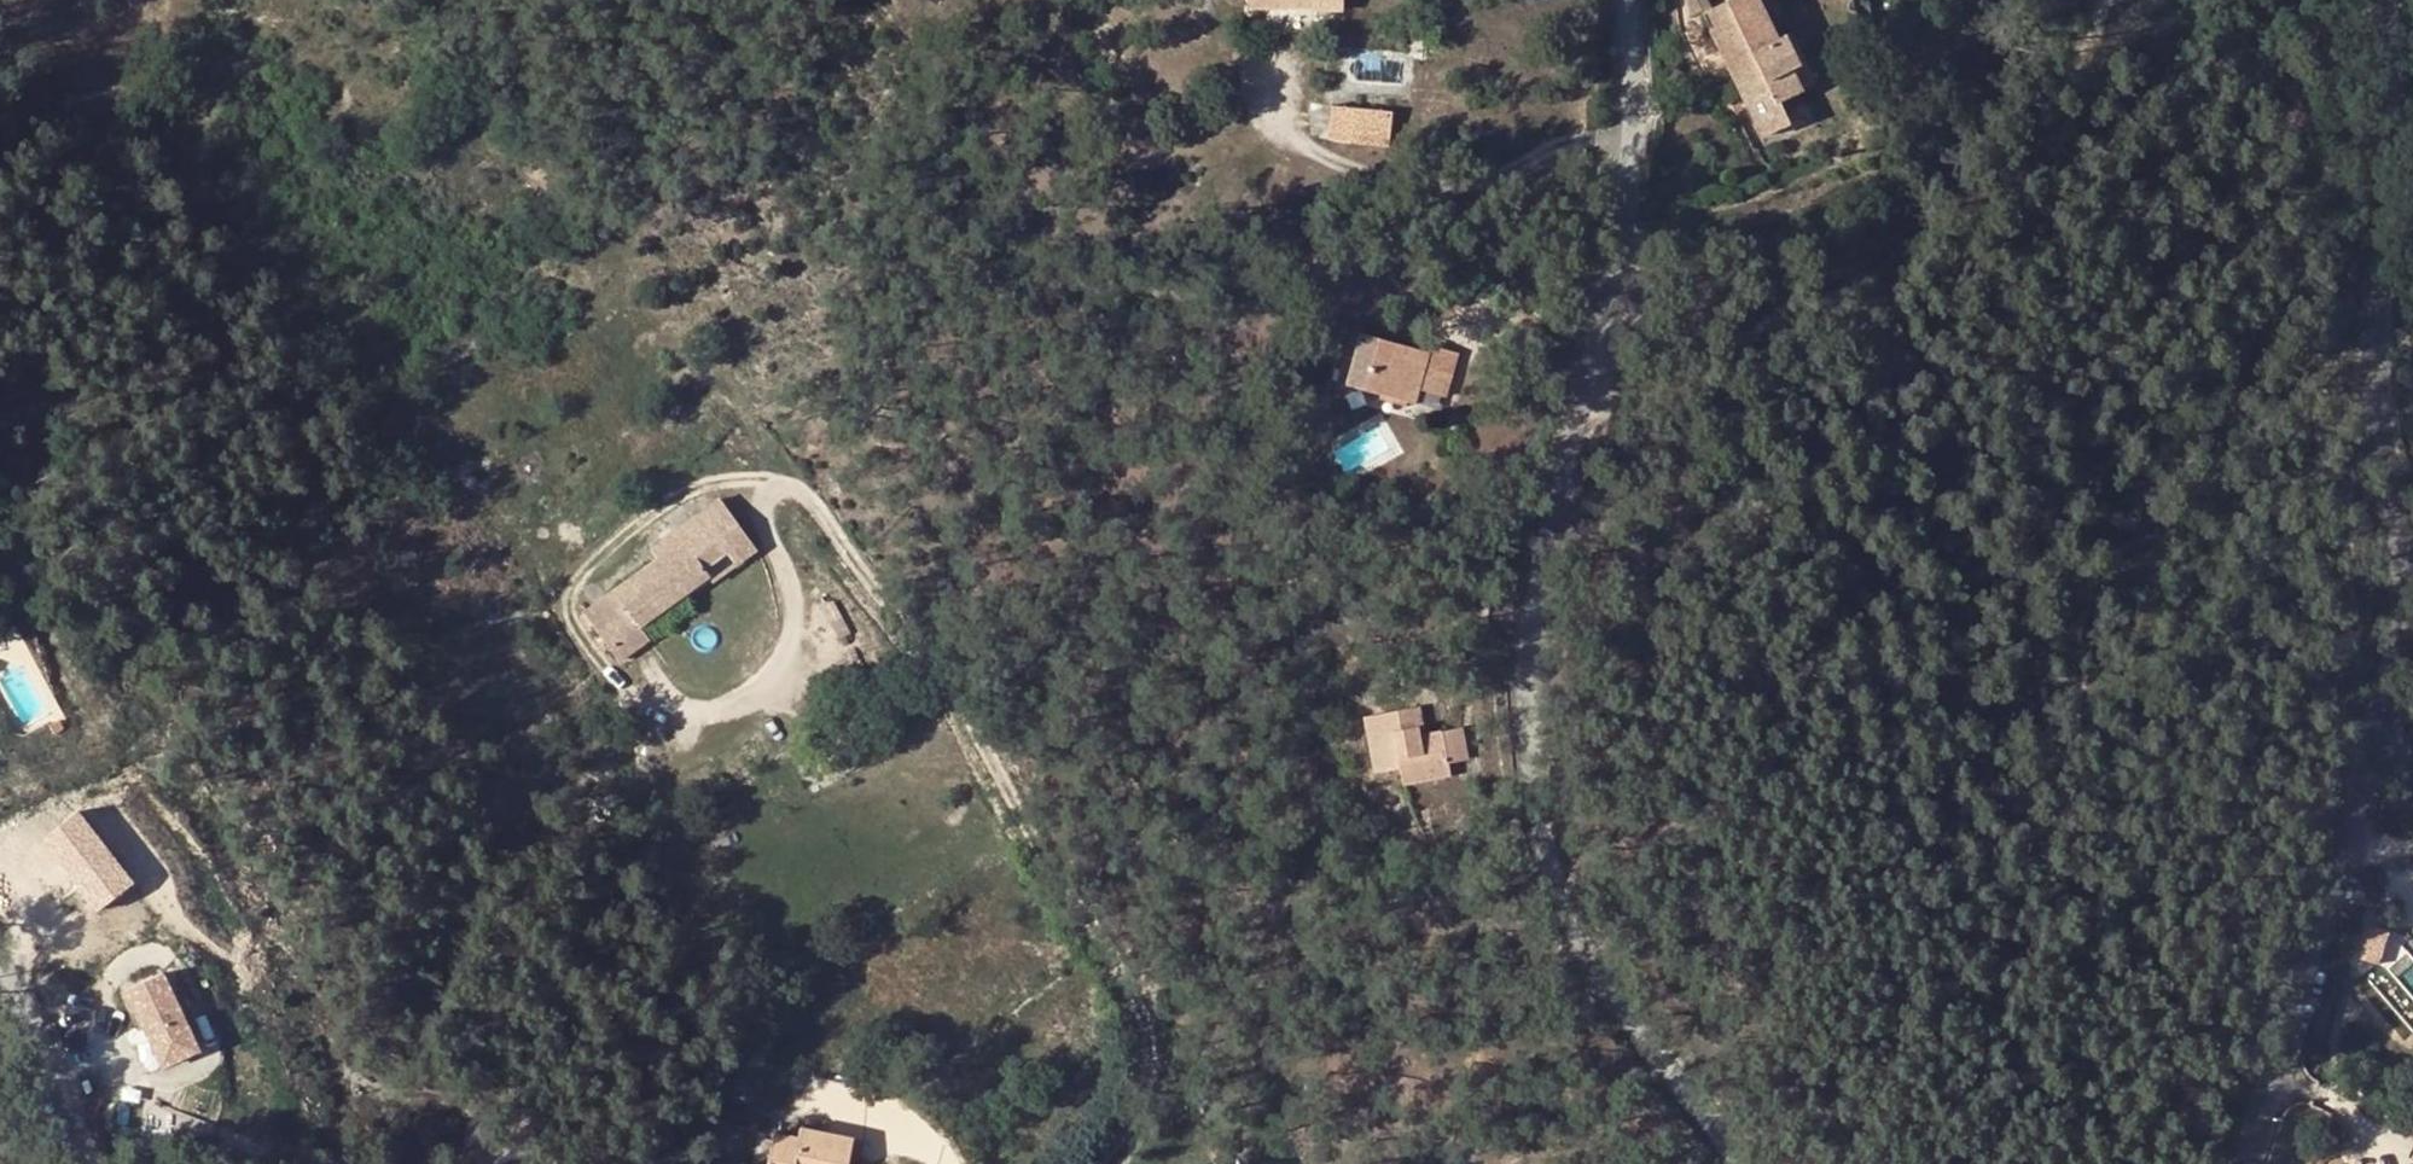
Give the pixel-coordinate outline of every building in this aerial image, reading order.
[(1248,8),(1314,8),(1314,11),(1340,10),(1341,0),(1249,0),(1248,8)] [(1801,91),(1790,70),(1798,66),(1784,36),(1776,40),(1756,0),(1733,0),(1707,13),(1715,28),(1710,31),(1763,138),(1789,125),(1778,102),(1801,91)] [(1791,33),(1784,36),(1798,66),(1790,70),(1801,91),(1816,84),(1791,33)] [(1392,113),(1332,108),(1329,142),(1389,148),(1392,113)] [(1430,354),(1359,336),(1345,386),(1416,405),(1420,391),(1445,398),(1457,356),(1431,348),(1430,354)] [(659,558),(582,612),(609,649),(635,631),(713,576),(706,566),(729,550),(739,562),(760,547),(722,497),(674,533),(670,549),(659,558)] [(653,549),(659,558),(670,549),(674,533),(653,549)] [(729,550),(706,566),(713,576),(717,580),(739,562),(729,550)] [(635,631),(609,649),(619,662),(645,645),(635,631)] [(1421,706),(1414,708),(1420,736),(1426,735),(1421,706)] [(1461,728),(1426,735),(1420,736),(1414,708),(1364,717),(1375,772),(1400,767),(1404,785),(1451,774),(1448,764),(1467,760),(1461,728)] [(59,719),(51,724),(55,733),(64,728),(59,719)] [(77,808),(38,838),(95,912),(134,882),(77,808)] [(138,986),(172,1064),(208,1048),(175,970),(138,986)] [(775,1132),(769,1163),(848,1163),(853,1137),(802,1127),(800,1137),(775,1132)]
